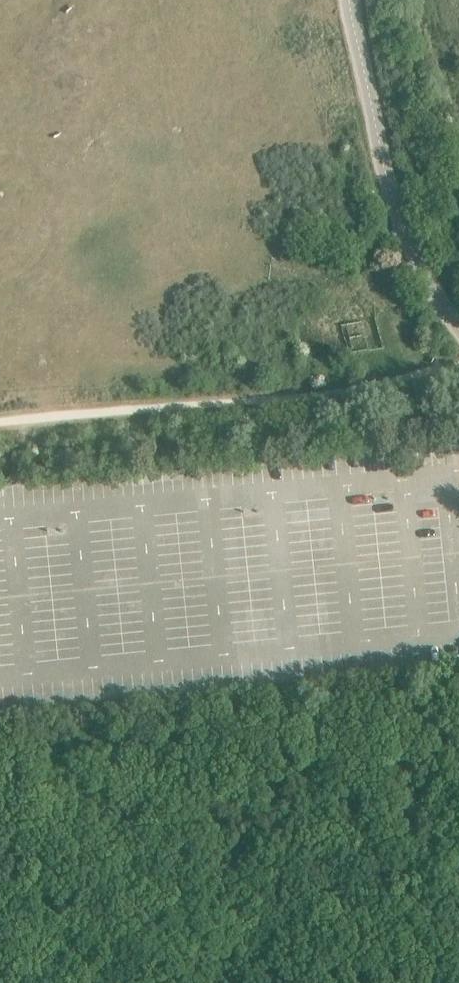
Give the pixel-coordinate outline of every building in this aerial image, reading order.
[(450,448),(450,455),(458,454),(458,447),(450,448)]
